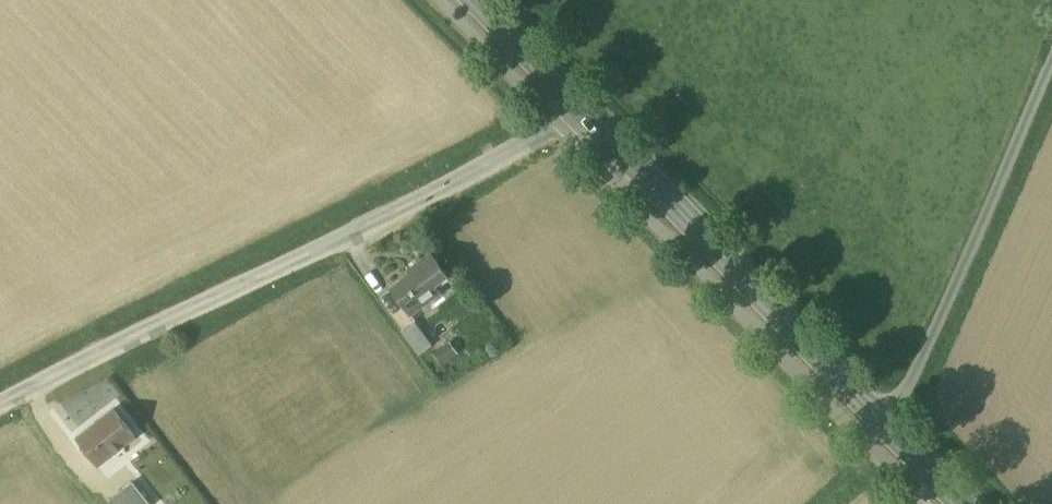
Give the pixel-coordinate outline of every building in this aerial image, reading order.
[(432,254),(418,265),(420,268),(392,289),(410,313),(440,291),(435,285),(447,276),(432,254)] [(415,322),(402,331),(420,355),(433,345),(415,322)] [(451,342),(434,353),(442,364),(459,352),(451,342)] [(115,409),(77,439),(98,465),(136,436),(115,409)] [(110,500),(113,503),(151,503),(133,482),(110,500)]
